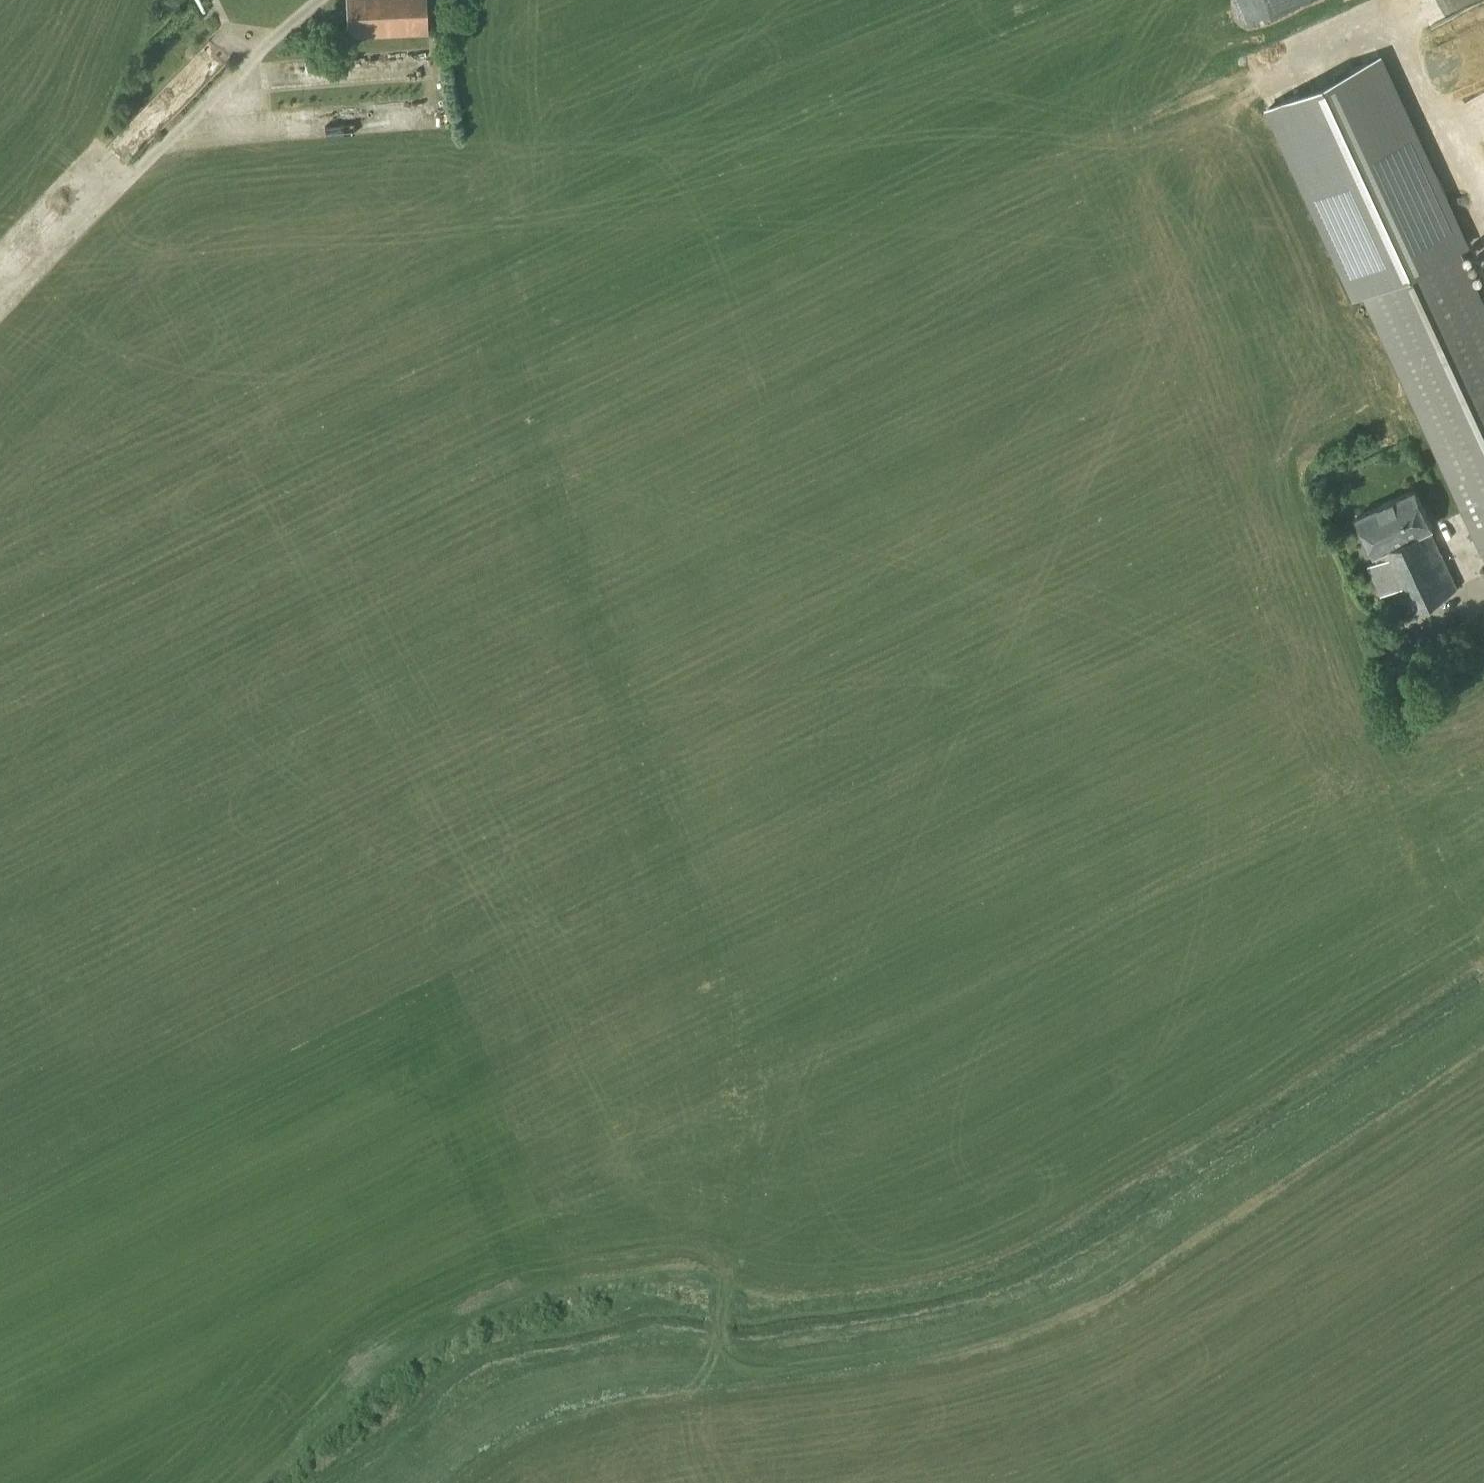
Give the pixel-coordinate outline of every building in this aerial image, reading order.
[(429,35),(428,0),(348,0),(350,38),(429,35)] [(1483,547),(1483,301),(1459,246),(1467,243),(1382,57),(1275,107),(1358,293),(1365,290),(1481,549),(1483,547)] [(1456,588),(1429,529),(1432,527),(1415,490),(1357,516),(1374,554),(1378,552),(1406,611),(1456,588)]
